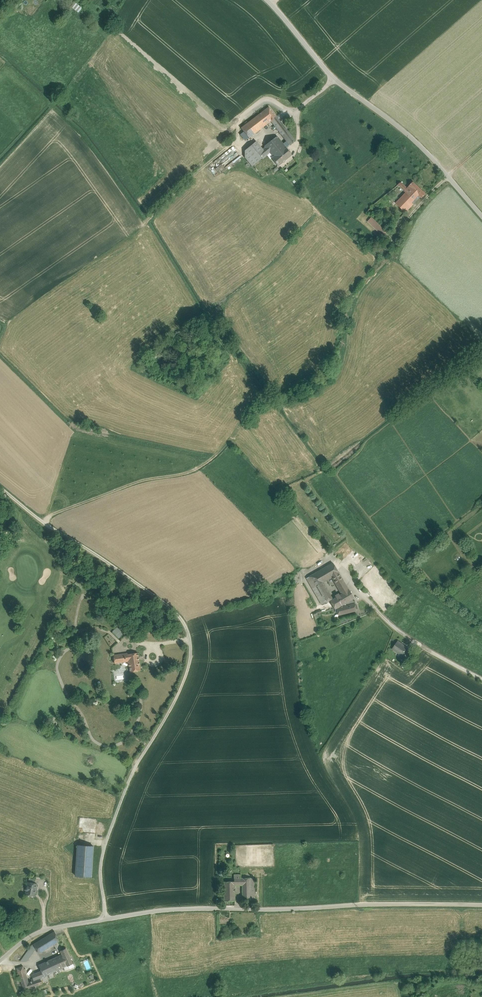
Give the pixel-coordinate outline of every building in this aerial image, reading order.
[(249,138),(271,121),(276,117),(277,117),(269,107),(241,128),(249,138)] [(288,143),(290,146),(295,141),(279,120),(273,124),(281,135),(280,136),(285,142),(286,144),(288,143)] [(283,144),(277,137),(264,146),(265,147),(270,152),(273,157),(271,158),(277,165),(291,154),(286,148),(283,144)] [(258,154),(263,149),(256,141),(245,151),(245,158),(252,167),(262,159),(258,154)] [(270,152),(265,147),(263,149),(258,154),(262,159),(270,152)] [(214,175),(218,172),(213,165),(209,167),(214,175)] [(398,185),(406,193),(416,202),(421,197),(422,198),(426,194),(413,182),(407,188),(401,182),(398,185)] [(416,202),(406,193),(396,203),(406,213),(416,202)] [(368,220),(384,235),(388,230),(372,216),(368,220)] [(311,576),(317,586),(323,582),(332,577),(339,573),(333,563),(311,576)] [(339,573),(332,577),(337,586),(344,582),(339,573)] [(322,604),(326,602),(317,586),(311,576),(307,578),(322,604)] [(317,586),(326,602),(330,600),(333,599),(323,582),(317,586)] [(335,609),(337,608),(352,599),(353,598),(349,590),(342,594),(333,599),(330,600),(335,609)] [(337,608),(354,603),(355,603),(352,599),(337,608)] [(354,603),(337,608),(338,612),(338,615),(356,610),(356,609),(354,603)] [(113,632),(119,638),(123,634),(117,628),(113,632)] [(408,648),(398,641),(393,649),(402,655),(402,656),(404,653),(408,648)] [(138,653),(120,655),(121,661),(129,660),(130,672),(140,670),(138,653)] [(402,656),(402,655),(400,658),(405,662),(409,656),(404,653),(402,656)] [(76,876),(91,877),(93,846),(78,845),(76,876)] [(250,877),(242,878),(242,884),(243,900),(251,899),(250,877)] [(26,894),(34,896),(37,884),(35,883),(28,882),(27,886),(26,885),(25,890),(26,890),(26,894)] [(224,888),(224,900),(235,900),(235,888),(224,888)] [(54,945),(59,941),(54,931),(33,944),(36,949),(39,954),(54,945)] [(59,941),(54,945),(58,952),(60,951),(60,950),(63,949),(59,941)] [(21,961),(21,962),(27,961),(36,949),(33,944),(32,945),(21,961)] [(68,965),(73,963),(72,963),(66,949),(66,948),(65,948),(63,949),(60,950),(60,951),(62,954),(67,965),(67,966),(68,965)] [(62,968),(67,966),(67,965),(62,954),(55,957),(58,964),(60,963),(62,968)] [(47,975),(62,968),(60,963),(58,964),(55,957),(39,965),(41,971),(31,975),(33,979),(31,979),(32,981),(28,982),(23,966),(16,968),(24,990),(42,984),(42,983),(44,982),(49,980),(47,975)]
